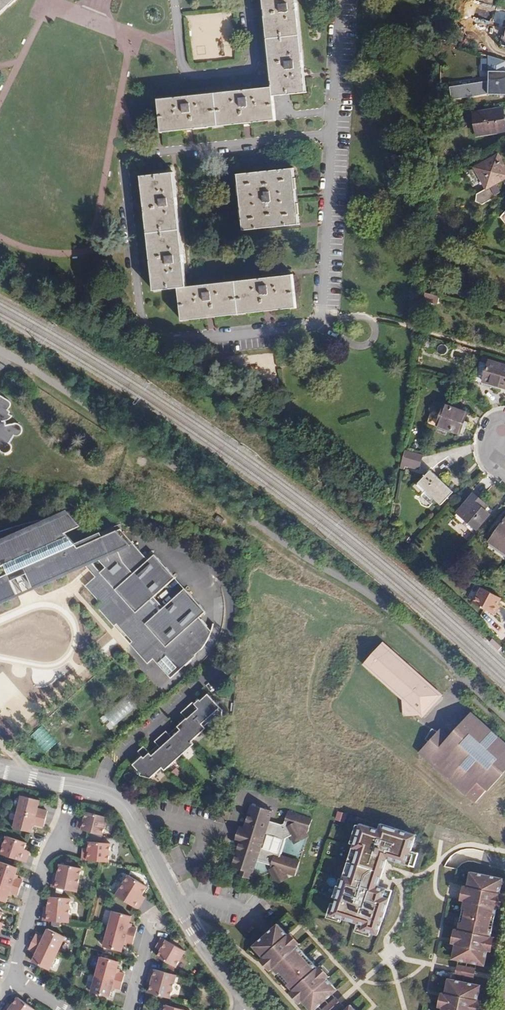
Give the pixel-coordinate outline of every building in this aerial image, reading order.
[(16,0),(0,0),(0,15),(16,0)] [(157,100),(161,133),(276,120),(273,97),(306,93),(296,0),(262,0),(271,88),(157,100)] [(488,56),(488,71),(488,95),(504,96),(504,61),(488,56)] [(474,123),(477,135),(504,131),(501,109),(472,114),(473,123),(474,123)] [(486,189),(504,179),(504,168),(498,154),(474,168),(486,189)] [(293,169),(237,175),(243,231),(299,225),(293,169)] [(186,287),(173,173),(140,177),(153,291),(178,288),(182,322),(296,308),(292,275),(186,287)] [(483,382),(504,388),(504,365),(489,360),(483,382)] [(9,415),(10,413),(8,410),(11,406),(10,404),(10,403),(9,402),(8,401),(7,400),(0,396),(0,451),(2,452),(4,453),(5,453),(6,453),(7,453),(8,453),(9,452),(10,451),(11,450),(11,449),(11,447),(11,445),(10,444),(10,443),(9,442),(13,436),(18,436),(19,435),(20,433),(21,432),(22,431),(22,430),(22,428),(21,427),(20,426),(19,424),(17,424),(15,424),(5,426),(5,421),(8,420),(11,417),(9,415)] [(445,405),(434,432),(444,436),(446,430),(459,434),(467,413),(445,405)] [(420,469),(424,453),(405,449),(401,464),(420,469)] [(453,492),(430,470),(415,486),(414,487),(421,494),(425,490),(435,500),(440,505),(453,492)] [(421,494),(414,487),(412,489),(419,496),(421,494)] [(435,500),(425,490),(421,494),(419,496),(425,501),(430,506),(435,500)] [(473,493),(456,513),(476,531),(490,515),(485,511),(488,507),(473,493)] [(8,597),(16,593),(9,577),(24,570),(32,587),(83,564),(94,576),(84,585),(99,601),(95,605),(113,625),(115,623),(119,627),(131,640),(129,642),(147,662),(152,657),(170,676),(195,654),(194,653),(200,647),(202,645),(204,643),(208,637),(211,629),(198,616),(204,610),(183,587),(162,606),(152,595),(174,576),(153,553),(147,559),(119,528),(112,531),(76,547),(63,532),(78,525),(66,510),(45,520),(44,517),(23,523),(0,530),(0,601),(8,597)] [(223,519),(216,514),(214,518),(220,523),(223,519)] [(489,542),(504,553),(504,520),(489,542)] [(497,605),(501,599),(481,588),(473,604),(492,615),(497,605)] [(439,694),(384,645),(382,647),(380,645),(365,662),(367,664),(365,666),(401,698),(401,699),(402,715),(404,714),(405,717),(420,716),(421,715),(423,713),(423,707),(431,697),(437,697),(439,694)] [(180,728),(175,732),(174,734),(171,736),(165,729),(154,740),(160,746),(158,748),(156,750),(151,754),(143,745),(137,750),(141,755),(138,757),(132,763),(140,771),(140,774),(150,777),(161,766),(164,769),(165,768),(179,755),(192,743),(193,742),(191,740),(204,728),(205,727),(204,725),(214,715),(221,715),(221,708),(209,694),(207,693),(200,699),(198,698),(195,700),(194,699),(180,711),(185,717),(183,719),(182,720),(177,725),(180,728)] [(101,718),(110,729),(136,706),(126,695),(101,718)] [(423,713),(437,697),(431,697),(423,707),(423,713)] [(504,773),(504,747),(470,716),(449,739),(447,741),(437,736),(431,732),(425,743),(428,746),(419,756),(466,798),(477,785),(488,794),(504,773)] [(30,736),(46,753),(57,742),(42,726),(30,736)] [(449,739),(440,731),(437,736),(447,741),(449,739)] [(48,811),(38,809),(39,801),(22,797),(18,813),(35,817),(46,820),(48,811)] [(280,855),(286,838),(291,836),(294,844),(307,837),(303,830),(307,831),(309,825),(311,819),(287,811),(284,823),(281,824),(269,820),(272,810),(251,803),(244,827),(239,825),(234,840),(239,841),(231,865),(241,868),(239,874),(250,878),(256,860),(270,864),(270,869),(269,870),(275,882),(287,876),(284,873),(294,876),(299,861),(280,855)] [(44,827),(46,820),(35,817),(18,813),(14,829),(32,833),(34,824),(44,827)] [(102,836),(106,818),(86,813),(84,820),(83,823),(78,822),(76,829),(102,836)] [(345,876),(333,915),(365,924),(363,929),(379,934),(391,898),(385,896),(388,889),(379,886),(388,858),(415,866),(419,854),(411,852),(417,835),(382,824),(380,830),(362,825),(355,847),(359,849),(351,877),(345,876)] [(24,850),(26,843),(6,837),(0,855),(25,863),(28,855),(23,853),(24,850)] [(109,863),(111,844),(90,842),(89,849),(89,853),(83,852),(82,860),(109,863)] [(17,868),(0,862),(0,882),(20,889),(22,881),(16,879),(14,879),(15,875),(17,868)] [(76,892),(81,869),(59,865),(58,874),(57,880),(53,879),(51,887),(76,892)] [(497,908),(498,907),(490,906),(491,903),(493,903),(494,896),(493,896),(493,892),(500,894),(501,892),(504,878),(471,872),(468,886),(468,890),(464,889),(462,896),(466,897),(465,902),(459,929),(458,933),(455,932),(453,940),(457,941),(456,945),(453,958),(486,966),(488,951),(482,950),(482,946),(484,946),(485,939),(484,939),(485,935),(491,937),(497,908)] [(142,896),(147,888),(129,876),(116,896),(137,910),(142,903),(139,901),(142,896)] [(20,889),(0,882),(0,901),(6,903),(8,896),(9,893),(11,894),(17,896),(20,889)] [(501,909),(504,893),(501,892),(500,894),(493,892),(493,896),(494,896),(493,903),(491,903),(490,906),(498,907),(497,908),(501,909)] [(69,923),(70,900),(49,898),(48,909),(48,914),(44,913),(43,921),(69,923)] [(129,924),(131,917),(113,912),(108,930),(135,937),(137,929),(130,928),(128,927),(129,924)] [(319,967),(300,947),(299,945),(294,950),(292,948),(293,946),(289,941),(287,943),(285,940),(290,935),(289,934),(280,923),(269,933),(255,946),(264,956),(268,960),(265,962),(270,968),(272,965),(275,969),(283,977),(294,989),(297,993),(294,995),(299,1000),(302,998),(305,1001),(312,1009),(316,1009),(339,989),(330,979),(329,978),(323,983),(321,980),(323,979),(318,974),(316,975),(314,973),(319,968),(319,967)] [(58,954),(65,938),(49,930),(46,936),(44,940),(41,938),(36,936),(33,942),(58,954)] [(123,946),(124,942),(127,942),(133,944),(135,937),(108,930),(104,947),(122,952),(123,946)] [(303,944),(292,932),(289,934),(290,935),(285,940),(287,943),(289,941),(293,946),(292,948),(294,950),(299,945),(300,947),(303,944)] [(491,952),(494,937),(491,937),(485,935),(484,939),(485,939),(484,946),(482,946),(482,950),(488,951),(491,952)] [(175,967),(184,951),(162,938),(158,945),(162,948),(160,952),(157,957),(175,967)] [(50,971),(58,954),(33,942),(29,950),(35,952),(38,953),(36,957),(33,963),(50,971)] [(117,969),(119,962),(101,958),(97,975),(123,982),(125,975),(119,973),(116,973),(117,969)] [(333,977),(322,964),(319,967),(319,968),(314,973),(316,975),(318,974),(323,979),(321,980),(323,983),(329,978),(330,979),(333,977)] [(475,974),(477,968),(458,964),(457,970),(456,975),(474,979),(475,974)] [(170,998),(176,976),(152,969),(150,978),(153,979),(151,984),(149,993),(170,998)] [(121,989),(123,982),(97,975),(92,993),(110,998),(112,991),(113,988),(115,988),(121,989)] [(470,1009),(471,1009),(473,1002),(471,1002),(471,999),(478,1000),(478,999),(482,985),(449,978),(446,993),(445,997),(442,996),(440,1003),(444,1004),(443,1008),(443,1009),(470,1009)] [(337,997),(323,1009),(340,1009),(345,1006),(341,1001),(337,997)] [(17,998),(12,1007),(9,1009),(34,1009),(17,998)] [(482,1000),(478,999),(478,1000),(471,999),(471,1002),(473,1002),(471,1009),(470,1009),(480,1009),(482,1000)]
